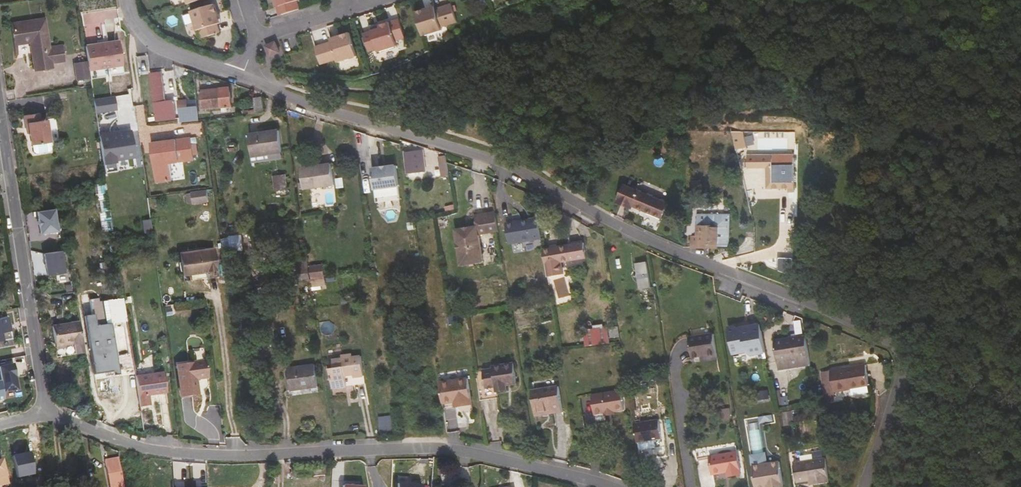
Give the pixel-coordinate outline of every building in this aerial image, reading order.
[(187,11),(205,5),(203,0),(180,0),(181,3),(184,3),(187,11)] [(281,19),(297,14),(294,5),(299,3),(298,0),(272,0),(273,3),(276,2),(281,19)] [(273,3),(279,20),(281,19),(276,2),(273,3)] [(421,11),(411,14),(419,38),(438,32),(437,29),(453,23),(447,5),(431,11),(422,14),(421,11)] [(221,38),(218,30),(215,21),(218,20),(214,10),(191,18),(197,37),(200,36),(203,44),(221,38)] [(35,71),(47,69),(47,65),(51,64),(64,62),(62,52),(66,52),(65,46),(50,48),(45,20),(13,25),(16,46),(31,44),(35,71)] [(379,30),(370,33),(362,36),(368,54),(376,51),(377,54),(396,47),(388,24),(378,27),(379,30)] [(349,36),(338,39),(339,42),(331,45),(314,50),(320,68),(337,63),(337,65),(357,59),(349,36)] [(119,41),(85,46),(88,62),(89,70),(123,65),(119,41)] [(274,46),(264,50),(268,60),(278,56),(274,46)] [(88,62),(80,64),(82,81),(90,79),(89,70),(88,62)] [(150,74),(157,121),(169,120),(177,119),(174,102),(165,103),(161,73),(150,74)] [(232,107),(230,89),(201,91),(202,110),(232,107)] [(115,97),(93,100),(96,114),(117,111),(115,97)] [(254,98),(255,113),(264,112),(262,97),(254,98)] [(197,107),(180,109),(181,118),(182,122),(199,120),(197,107)] [(31,145),(32,145),(50,142),(51,142),(48,120),(40,121),(39,114),(24,116),(25,124),(28,124),(29,134),(31,145)] [(169,120),(157,121),(158,130),(170,128),(169,120)] [(738,149),(749,147),(744,130),(734,132),(738,149)] [(280,131),(249,136),(253,161),(283,157),(280,131)] [(131,132),(99,137),(106,180),(118,178),(116,166),(136,164),(131,132)] [(184,139),(187,162),(194,161),(191,138),(184,139)] [(169,164),(187,162),(184,139),(151,144),(157,183),(171,181),(169,164)] [(50,142),(32,145),(33,152),(36,153),(50,151),(51,149),(50,142)] [(425,173),(423,151),(405,153),(408,175),(425,173)] [(789,191),(795,191),(795,163),(795,156),(784,156),(784,154),(748,155),(748,167),(767,167),(767,187),(789,187),(789,191)] [(447,163),(446,158),(440,159),(442,170),(448,169),(447,163)] [(331,164),(301,169),(304,190),(334,186),(331,164)] [(396,168),(381,170),(384,190),(399,188),(396,168)] [(384,190),(381,170),(373,171),(376,191),(384,190)] [(286,177),(279,178),(281,191),(287,190),(286,177)] [(668,204),(625,185),(618,200),(662,219),(668,204)] [(207,189),(191,191),(193,202),(209,199),(207,189)] [(55,209),(37,212),(41,234),(58,232),(55,209)] [(499,233),(496,213),(475,217),(477,228),(456,232),(461,266),(483,262),(478,236),(499,233)] [(731,216),(711,215),(711,228),(699,227),(698,227),(698,237),(692,236),(692,248),(710,248),(711,246),(730,247),(731,216)] [(711,228),(711,215),(700,215),(699,227),(711,228)] [(542,239),(538,218),(520,221),(521,224),(507,226),(509,244),(542,239)] [(244,235),(223,236),(223,251),(245,250),(244,235)] [(544,250),(548,278),(563,274),(561,263),(586,258),(583,244),(544,250)] [(214,245),(178,250),(182,273),(217,268),(214,245)] [(62,251),(45,254),(48,275),(65,273),(62,251)] [(311,280),(308,262),(304,263),(304,265),(299,266),(300,274),(298,275),(299,282),(311,280)] [(647,263),(636,264),(641,290),(651,288),(647,263)] [(311,268),(312,280),(325,278),(324,266),(311,268)] [(115,378),(122,377),(113,325),(105,326),(101,300),(91,301),(94,318),(88,319),(97,377),(114,374),(115,378)] [(0,317),(0,340),(11,338),(8,316),(0,317)] [(57,359),(84,355),(79,324),(53,328),(57,359)] [(584,330),(586,347),(610,343),(607,327),(603,328),(603,324),(593,326),(593,329),(584,330)] [(618,326),(609,328),(611,338),(620,336),(618,326)] [(767,349),(763,326),(753,328),(753,332),(748,333),(747,330),(739,332),(738,328),(730,329),(734,350),(744,348),(748,348),(752,351),(764,349),(767,349)] [(708,355),(709,360),(718,359),(714,334),(689,338),(693,358),(702,356),(708,355)] [(806,336),(776,341),(780,370),(811,365),(806,336)] [(352,355),(343,356),(347,386),(365,384),(361,357),(352,358),(352,355)] [(347,386),(343,356),(341,356),(342,359),(333,361),(337,388),(347,386)] [(206,361),(177,366),(181,398),(197,396),(195,380),(208,378),(206,361)] [(493,369),(476,371),(480,401),(497,398),(497,392),(507,391),(506,386),(516,384),(513,363),(493,366),(493,369)] [(0,367),(0,372),(2,382),(4,392),(18,389),(15,376),(16,376),(14,364),(0,367)] [(851,388),(869,385),(866,365),(834,370),(834,371),(821,373),(826,402),(835,401),(834,392),(845,390),(844,389),(851,388)] [(315,366),(288,369),(291,391),(318,387),(315,366)] [(164,373),(151,376),(154,396),(167,394),(164,373)] [(154,396),(151,376),(135,378),(140,408),(150,406),(149,397),(154,396)] [(468,378),(458,380),(462,406),(471,404),(468,378)] [(458,380),(440,383),(443,408),(462,406),(458,380)] [(870,392),(869,385),(851,388),(852,392),(852,395),(870,392)] [(532,392),(535,413),(553,410),(554,413),(563,411),(558,387),(532,392)] [(620,410),(617,389),(591,394),(595,414),(605,412),(615,411),(620,410)] [(113,410),(127,415),(129,408),(116,403),(113,410)] [(377,417),(380,434),(394,432),(392,415),(377,417)] [(837,438),(833,418),(827,419),(830,439),(837,438)] [(659,420),(634,424),(637,443),(662,438),(659,420)] [(710,457),(709,450),(696,452),(697,460),(710,458),(713,474),(728,472),(728,477),(741,475),(737,453),(710,457)] [(134,481),(130,458),(124,459),(124,473),(125,482),(134,481)] [(829,482),(826,459),(794,464),(797,482),(812,480),(813,485),(829,482)] [(752,466),(756,486),(768,486),(783,483),(779,461),(752,466)] [(121,467),(107,469),(109,486),(124,486),(121,467)] [(226,469),(215,468),(215,477),(225,477),(226,469)]
